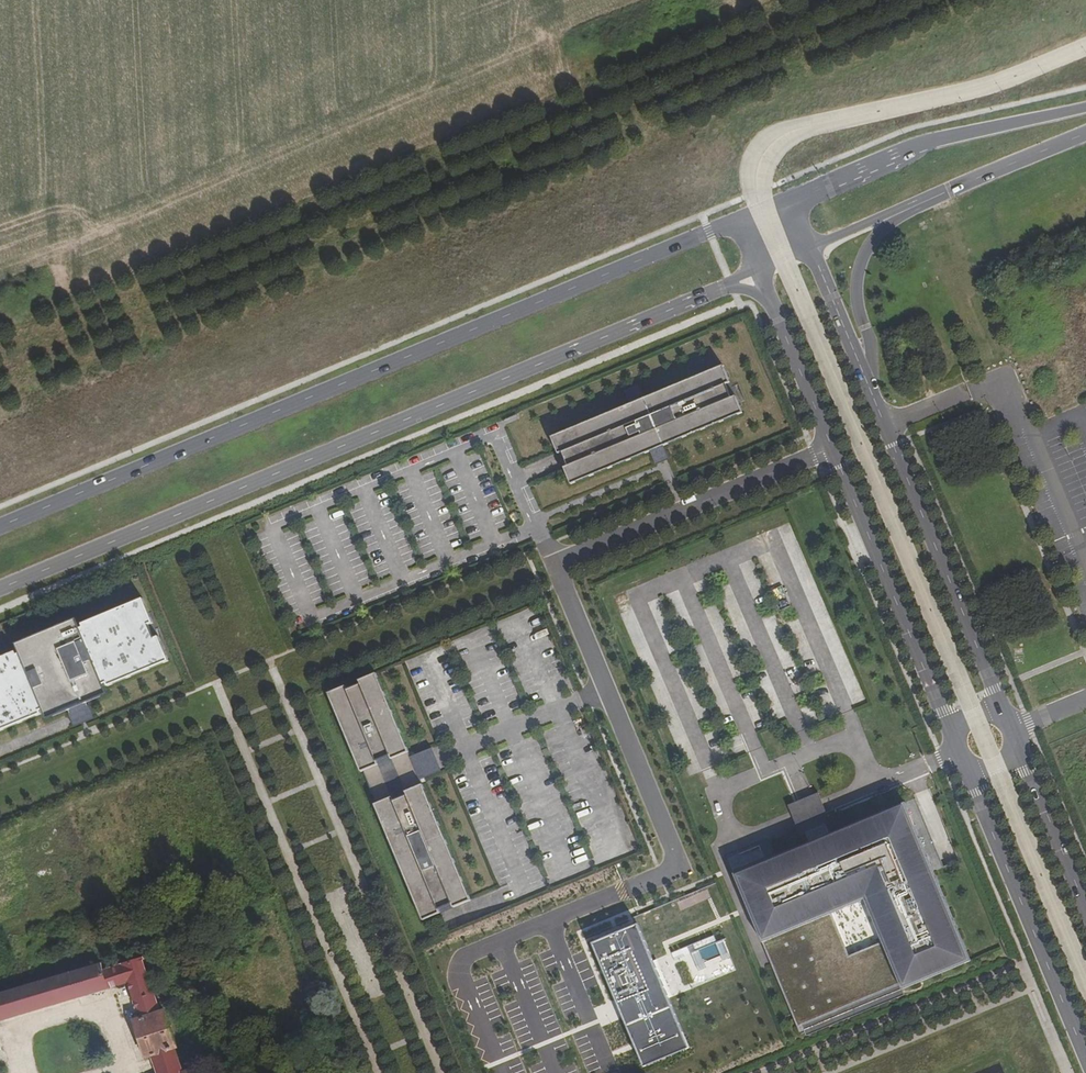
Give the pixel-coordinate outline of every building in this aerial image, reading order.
[(743,413),(736,396),(732,398),(726,384),(730,382),(723,365),(644,398),(630,404),(551,437),(558,454),(562,452),(568,466),(564,467),(571,485),(650,452),(656,449),(664,446),(743,413)] [(644,398),(638,385),(624,391),(630,404),(644,398)] [(670,459),(664,446),(656,449),(650,452),(656,465),(670,459)] [(0,657),(0,730),(42,713),(41,710),(43,709),(47,718),(68,710),(88,702),(108,694),(104,684),(107,683),(108,686),(170,662),(160,637),(156,639),(151,626),(155,624),(145,599),(84,623),(85,626),(82,627),(78,618),(17,642),(21,652),(18,653),(17,650),(0,657)] [(346,681),(327,689),(338,715),(335,717),(341,732),(344,731),(365,780),(362,782),(368,797),(371,796),(377,808),(373,809),(380,825),(383,824),(423,919),(470,900),(420,780),(441,771),(432,748),(410,757),(376,674),(375,674),(373,671),(361,677),(362,680),(348,685),(346,681)] [(88,702),(68,710),(75,727),(95,719),(88,702)] [(800,836),(831,823),(818,792),(788,805),(800,836)] [(902,990),(971,961),(905,802),(734,874),(762,943),(767,941),(802,1026),(900,985),(902,990)] [(639,924),(594,943),(645,1065),(690,1047),(639,924)] [(767,941),(762,943),(798,1028),(802,1026),(767,941)] [(98,959),(0,986),(0,1013),(124,980),(136,1014),(131,1016),(145,1053),(151,1050),(171,1043),(176,1042),(160,1005),(155,1007),(136,957),(100,967),(98,959)] [(160,1072),(164,1072),(181,1066),(171,1043),(151,1050),(160,1072)] [(185,1065),(181,1066),(164,1072),(189,1072),(185,1065)]
